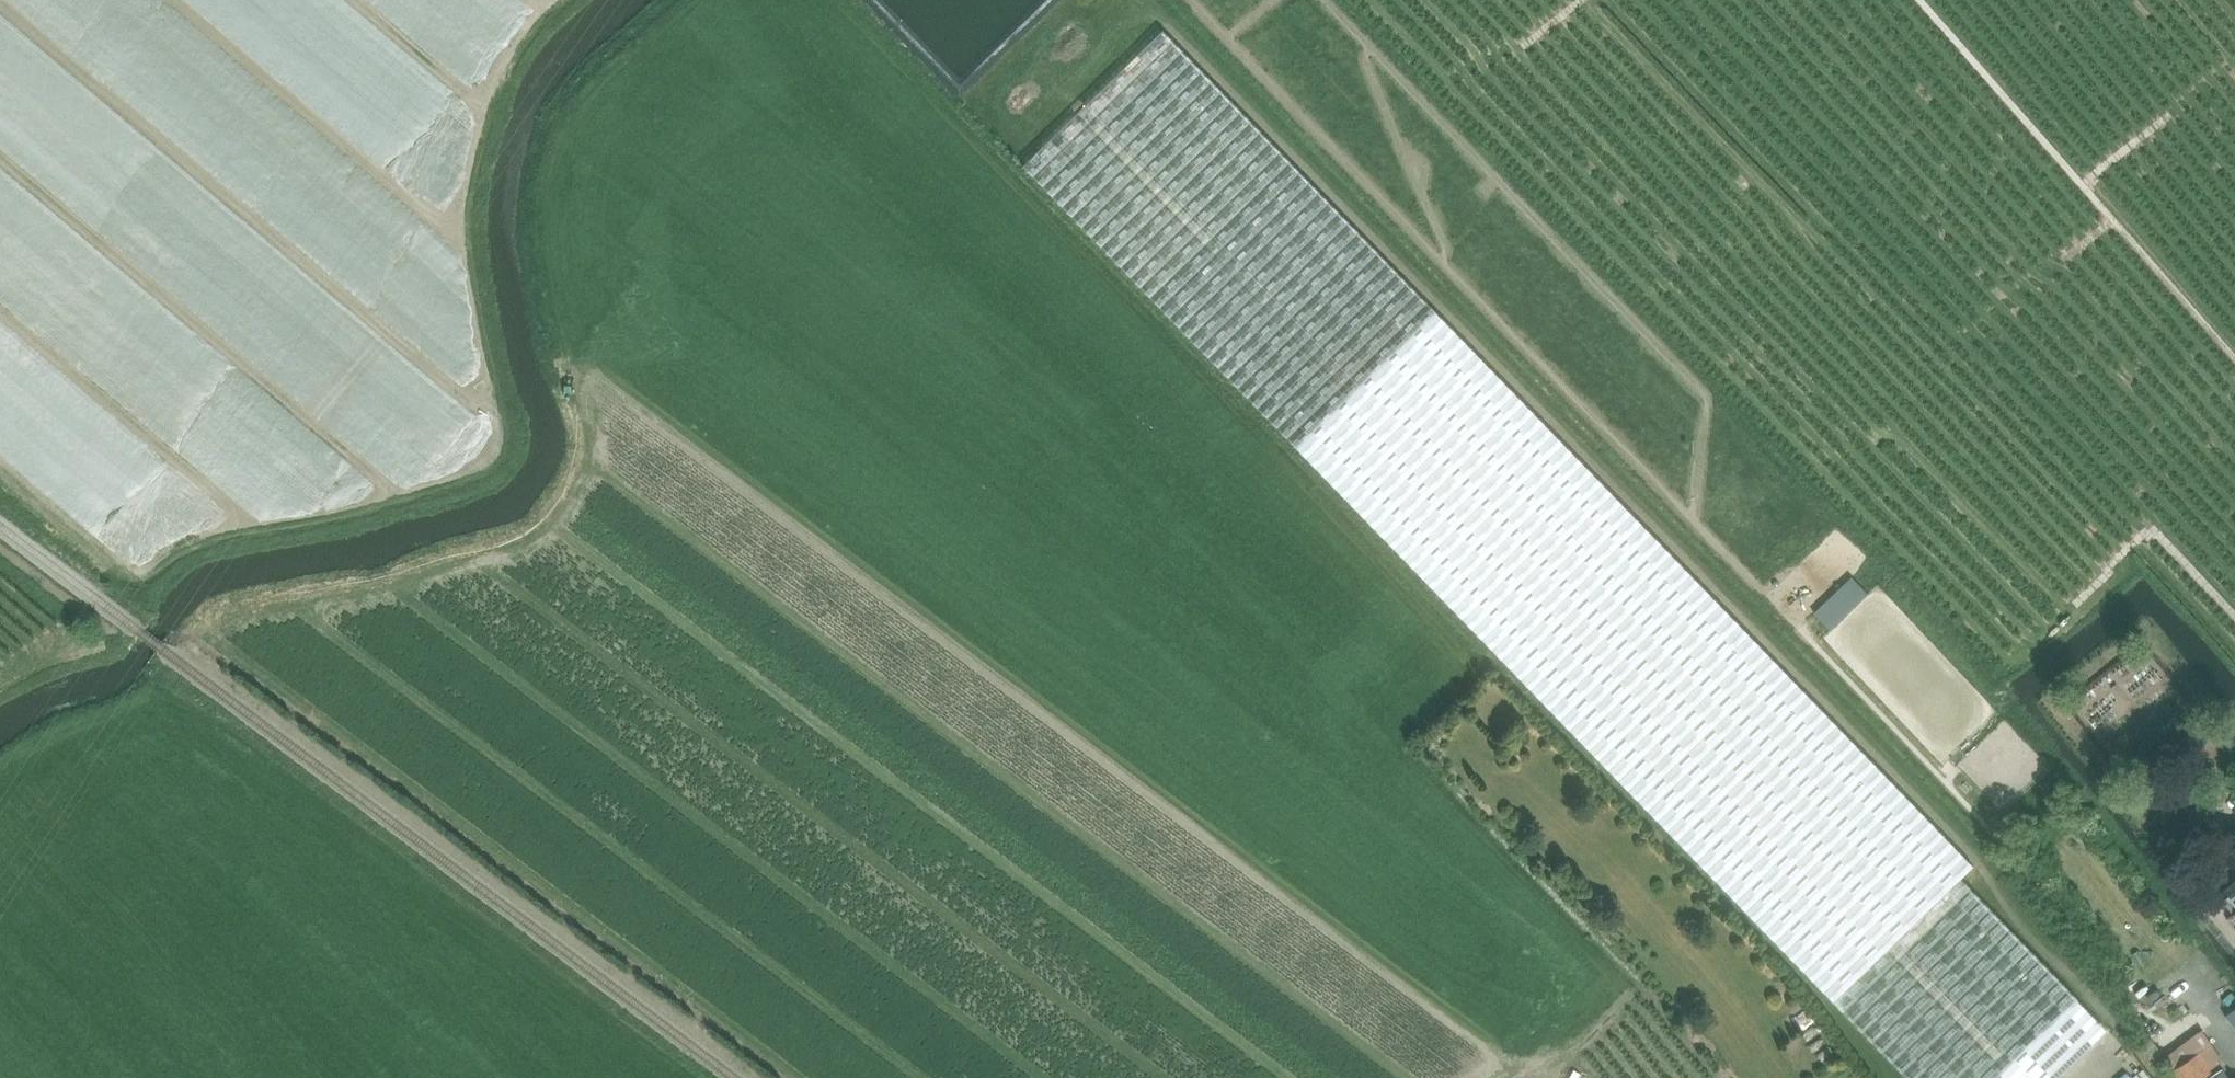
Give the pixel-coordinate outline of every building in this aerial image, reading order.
[(2083,1054),(2108,1030),(1965,883),(1978,871),(1163,30),(1023,166),(1908,1077),(2058,1077),(2083,1054)] [(2118,686),(2089,707),(2098,719),(2127,697),(2118,686)] [(2154,817),(2161,825),(2147,836),(2171,866),(2198,845),(2168,806),(2154,817)] [(2215,859),(2224,870),(2215,877),(2229,895),(2223,900),(2234,916),(2234,843),(2215,859)] [(2225,1016),(2234,1027),(2234,1008),(2226,1015),(2225,1016)] [(2202,1030),(2163,1056),(2173,1070),(2198,1053),(2212,1044),(2202,1030)] [(1817,1031),(1798,1048),(1812,1064),(1831,1047),(1817,1031)] [(2173,1070),(2178,1077),(2200,1077),(2210,1071),(2198,1053),(2173,1070)] [(2208,1077),(2228,1077),(2222,1069),(2208,1077)]
